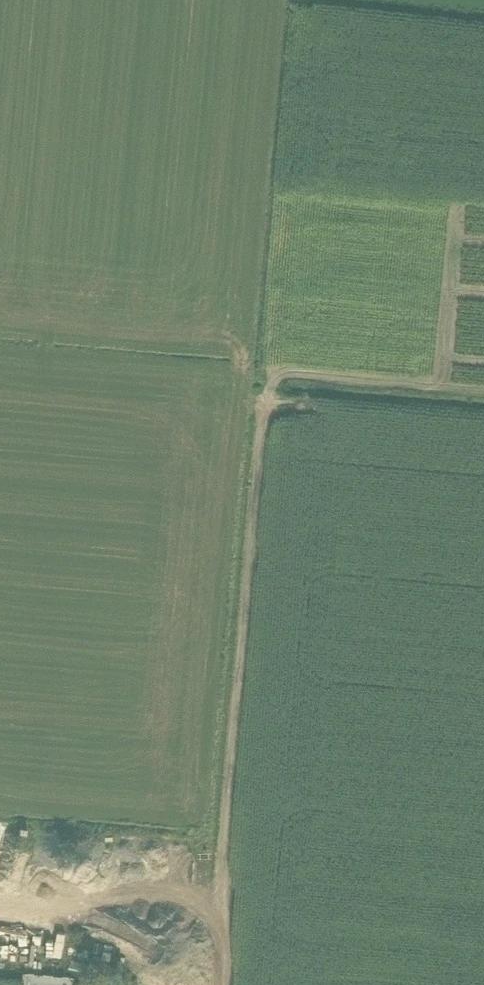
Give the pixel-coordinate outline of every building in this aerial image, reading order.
[(69,972),(24,972),(24,984),(68,984),(69,972)]
